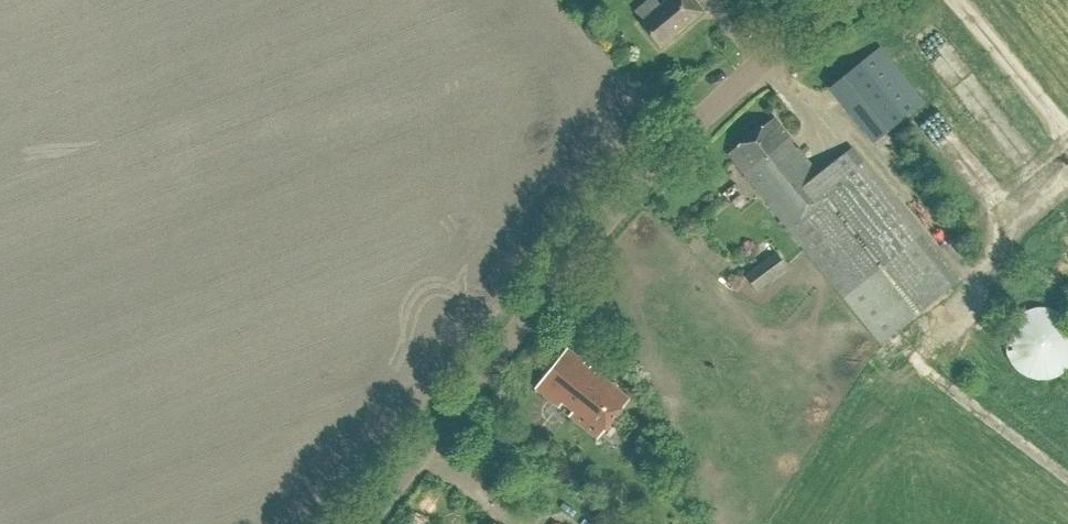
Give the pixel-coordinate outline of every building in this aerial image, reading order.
[(700,10),(702,8),(695,0),(669,0),(661,7),(643,21),(641,23),(642,24),(660,45),(700,10)] [(828,89),(873,144),(924,102),(880,48),(828,89)] [(811,177),(801,165),(807,160),(774,119),(727,156),(798,244),(880,344),(958,280),(851,148),(817,175),(816,173),(811,177)] [(776,253),(746,275),(758,291),(788,269),(776,253)] [(1060,377),(1067,371),(1067,317),(1063,313),(1053,309),(1042,307),(1032,309),(1022,314),(1014,322),(1009,331),(1007,342),(1008,353),(1012,363),(1019,371),(1028,377),(1039,380),(1050,380),(1060,377)] [(567,416),(596,439),(627,400),(566,351),(535,390),(557,408),(561,403),(571,411),(567,416)] [(502,397),(563,452),(576,437),(515,382),(502,397)]
